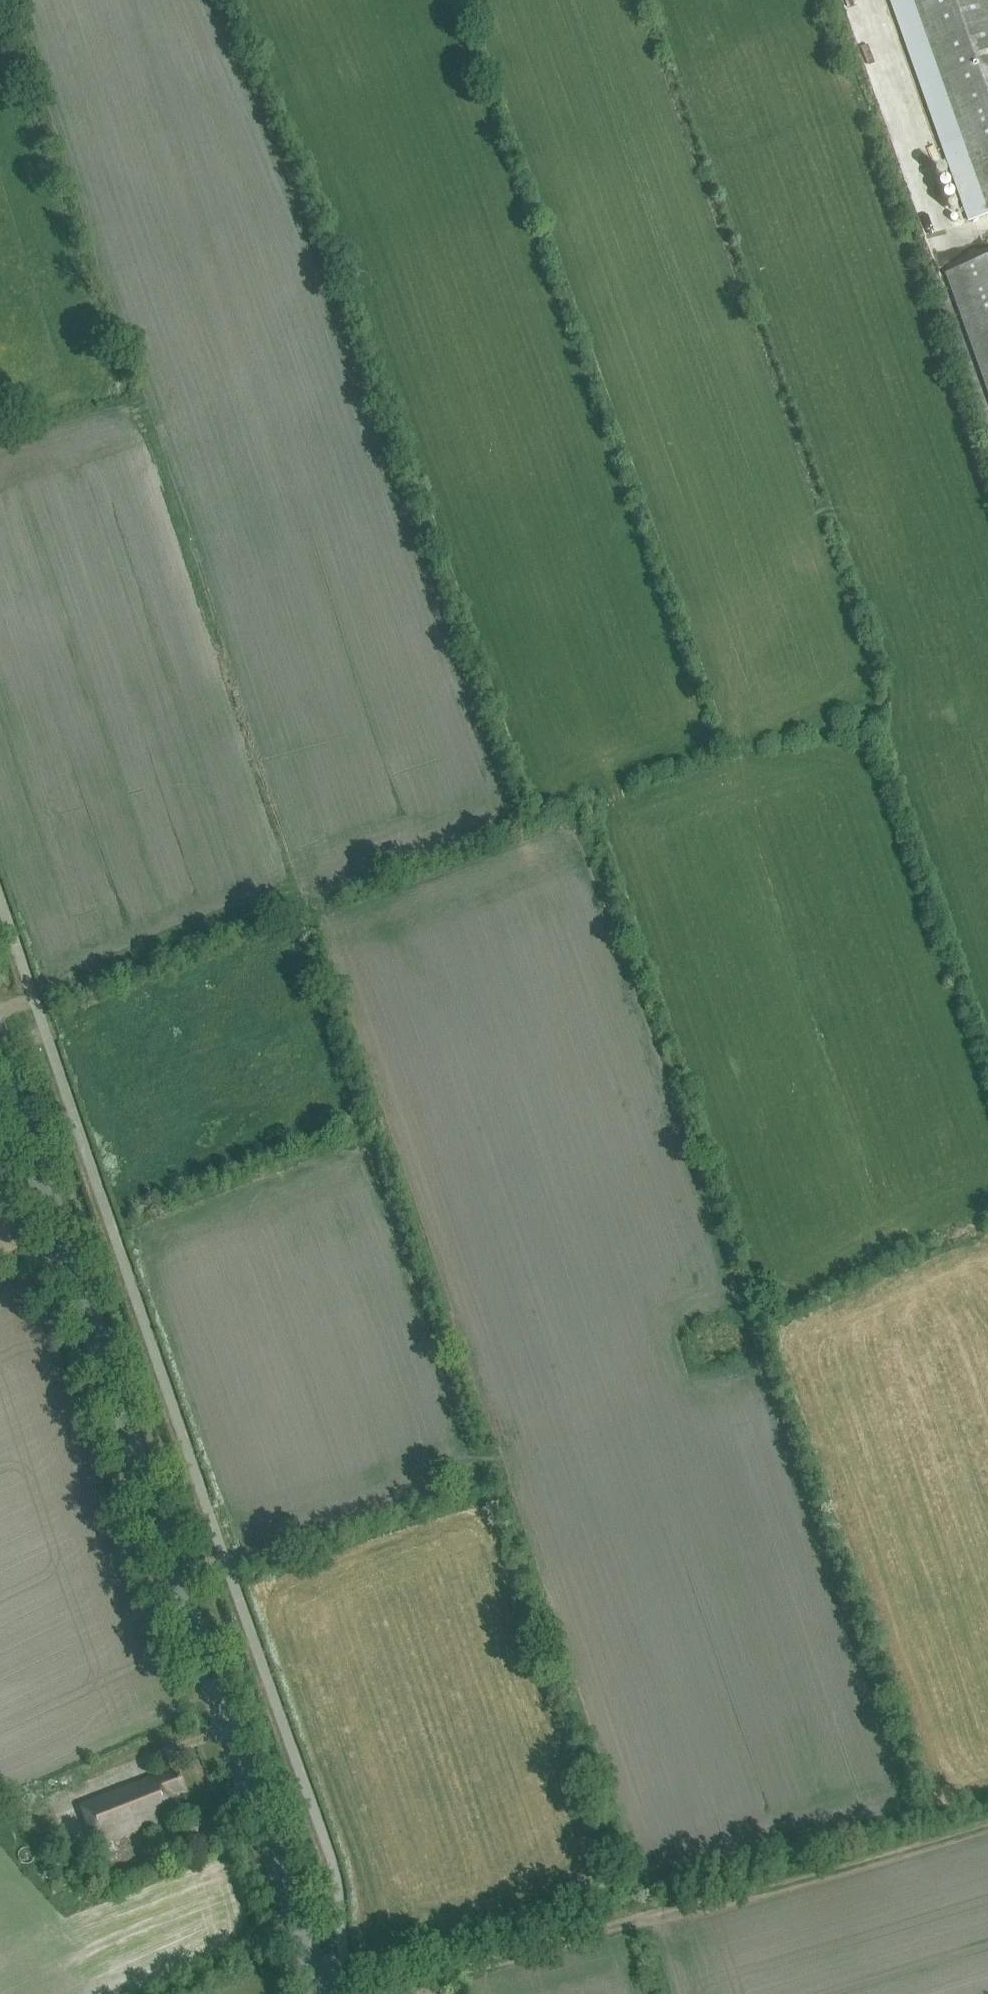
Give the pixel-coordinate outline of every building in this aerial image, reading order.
[(925,238),(978,219),(901,0),(841,0),(925,238)] [(987,209),(987,0),(914,0),(987,209)] [(987,389),(987,264),(948,279),(987,389)] [(185,1790),(178,1773),(156,1781),(155,1776),(80,1804),(95,1845),(96,1845),(104,1867),(132,1858),(123,1834),(170,1817),(169,1815),(180,1811),(174,1793),(185,1790)] [(466,1991),(464,1984),(463,1984),(440,1991),(441,1993),(458,1993),(466,1992),(466,1991)]
